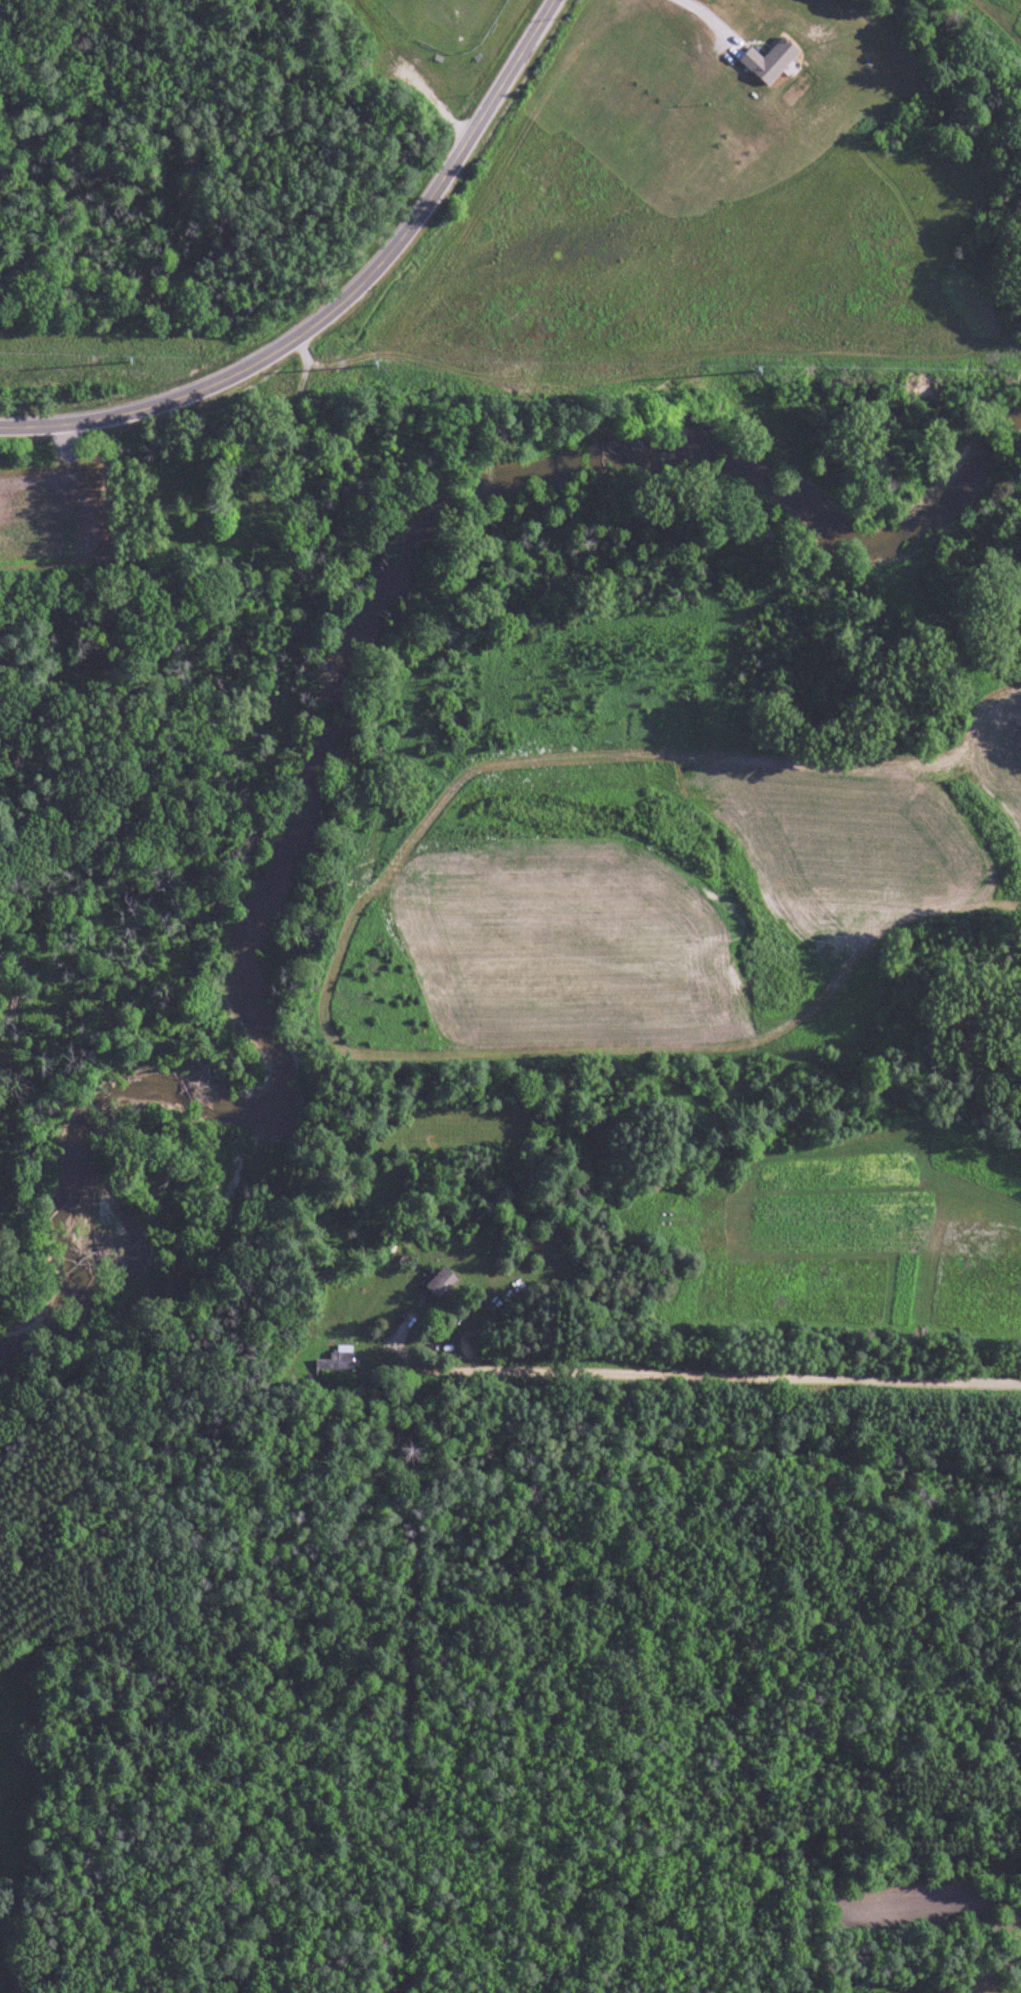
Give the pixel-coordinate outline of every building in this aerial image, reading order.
[(425,1287),(442,1302),(461,1282),(445,1266),(425,1287)] [(354,1347),(335,1347),(335,1360),(317,1360),(317,1374),(354,1374),(354,1347)]
